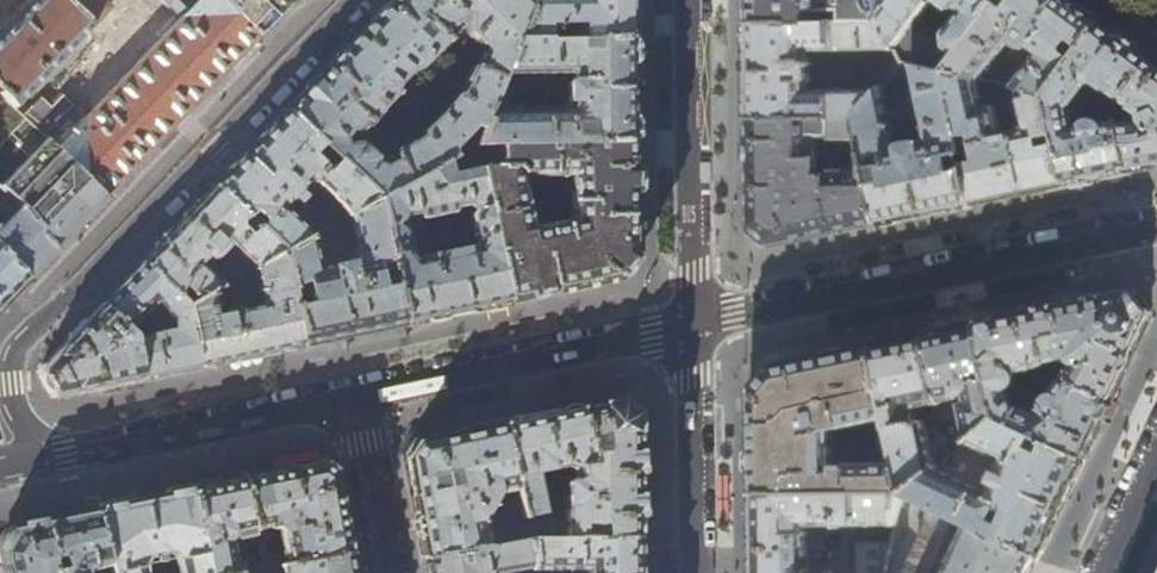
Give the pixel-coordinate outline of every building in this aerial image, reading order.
[(0,37),(0,94),(1,95),(16,110),(109,11),(98,0),(35,0),(0,37)] [(181,22),(70,137),(67,134),(55,147),(106,197),(146,155),(211,87),(257,39),(217,0),(159,0),(181,22)] [(257,39),(285,9),(294,0),(217,0),(257,39)] [(387,6),(406,23),(414,16),(420,20),(422,19),(443,40),(455,27),(456,22),(454,18),(460,12),(465,15),(463,18),(462,22),(462,26),(464,30),(482,49),(487,49),(489,54),(478,57),(474,70),(499,81),(501,76),(514,42),(471,0),(393,0),(387,6)] [(514,42),(514,41),(529,3),(526,0),(471,0),(514,42)] [(529,3),(514,41),(632,39),(632,0),(530,0),(529,3)] [(751,24),(883,22),(873,0),(751,0),(751,24)] [(883,22),(900,0),(873,0),(883,22)] [(883,22),(905,68),(917,70),(948,76),(1000,2),(1002,0),(947,0),(958,8),(960,5),(967,10),(959,20),(935,2),(936,1),(938,0),(900,0),(883,22)] [(1011,10),(1000,2),(948,76),(980,83),(981,83),(1010,42),(1009,37),(1016,34),(1014,37),(1014,40),(1016,44),(1027,51),(1031,50),(1033,47),(1041,53),(1014,90),(1023,92),(1049,97),(1075,61),(1069,56),(1068,51),(1075,44),(1083,50),(1104,21),(1076,0),(1018,0),(1011,10)] [(446,43),(443,40),(422,19),(420,20),(414,16),(406,23),(387,6),(370,24),(357,37),(329,67),(349,85),(340,94),(346,101),(344,103),(363,123),(366,125),(379,112),(379,110),(393,95),(396,85),(408,73),(418,68),(430,56),(432,56),(446,43)] [(1083,50),(1075,61),(1049,97),(1054,122),(1077,118),(1075,110),(1093,86),(1097,87),(1102,85),(1113,92),(1107,100),(1109,108),(1110,108),(1117,105),(1127,102),(1141,84),(1152,92),(1156,83),(1156,60),(1127,37),(1104,21),(1083,50)] [(859,119),(882,91),(903,67),(905,68),(883,22),(751,24),(751,71),(752,119),(859,119)] [(633,88),(632,39),(514,41),(514,42),(501,76),(566,77),(566,88),(563,88),(560,90),(561,96),(562,98),(566,98),(566,111),(488,111),(481,129),(474,146),(497,147),(633,144),(633,95),(633,88)] [(308,88),(286,112),(379,200),(410,182),(395,154),(386,160),(383,163),(383,167),(378,167),(377,162),(375,158),(360,144),(356,143),(351,142),(348,142),(344,144),(341,138),(346,132),(350,135),(352,135),(354,134),(363,123),(344,103),(346,101),(340,94),(349,85),(329,67),(308,88)] [(488,111),(499,81),(474,70),(472,69),(471,68),(464,84),(464,87),(467,90),(463,96),(459,93),(455,94),(442,115),(422,131),(422,135),(424,137),(417,146),(414,143),(409,144),(394,153),(395,154),(410,182),(443,164),(454,157),(453,151),(466,140),(471,134),(475,127),(481,129),(488,111)] [(963,152),(948,76),(917,70),(931,144),(925,145),(924,142),(921,140),(904,144),(902,146),(903,150),(894,152),(882,91),(859,119),(869,169),(882,167),(885,182),(873,184),(880,223),(929,213),(974,203),(966,167),(952,169),(949,155),(963,152)] [(980,83),(948,76),(963,152),(966,167),(974,203),(1018,194),(1033,191),(1067,184),(1054,122),(1049,97),(1023,92),(1030,129),(1002,135),(996,105),(985,108),(980,83)] [(1127,102),(1150,119),(1151,122),(1124,125),(1132,170),(1156,165),(1156,83),(1152,92),(1141,84),(1127,102)] [(16,110),(1,95),(0,96),(0,191),(8,199),(24,214),(48,246),(54,252),(78,226),(106,197),(55,147),(46,139),(24,118),(16,110)] [(40,100),(24,118),(46,139),(61,121),(40,100)] [(1117,105),(1110,108),(1114,121),(1122,119),(1117,105)] [(252,147),(213,188),(283,253),(311,237),(329,227),(325,219),(322,218),(302,228),(280,207),(303,183),(314,183),(350,215),(379,200),(286,112),(252,147)] [(1077,118),(1054,122),(1067,184),(1098,177),(1132,170),(1124,125),(1109,126),(1105,123),(1098,122),(1092,125),(1088,128),(1079,129),(1077,118)] [(859,119),(752,119),(753,178),(753,195),(753,227),(776,245),(815,237),(822,235),(880,223),(873,184),(869,169),(859,119)] [(633,157),(633,144),(497,147),(497,160),(497,171),(507,170),(514,175),(515,177),(566,176),(566,198),(566,201),(588,201),(588,216),(634,217),(634,190),(633,157)] [(478,170),(446,176),(443,164),(410,182),(379,200),(403,324),(449,314),(507,302),(478,170)] [(497,171),(478,170),(507,302),(556,292),(616,279),(634,256),(634,217),(588,216),(588,201),(566,201),(567,219),(526,228),(520,198),(519,198),(515,177),(514,175),(507,170),(497,171)] [(535,186),(535,198),(553,198),(553,186),(535,186)] [(257,267),(283,253),(213,188),(177,226),(140,264),(186,306),(248,272),(257,267)] [(8,199),(0,191),(0,207),(8,199)] [(553,198),(535,198),(535,210),(554,210),(553,198)] [(0,207),(0,253),(27,279),(39,267),(54,252),(48,246),(24,214),(8,199),(0,207)] [(403,324),(379,200),(350,215),(339,221),(346,238),(353,237),(356,252),(354,252),(349,260),(350,262),(318,269),(311,237),(283,253),(301,345),(347,335),(349,335),(403,324)] [(27,279),(0,253),(0,308),(27,279)] [(301,345),(283,253),(257,267),(260,283),(255,284),(249,278),(248,272),(186,306),(198,367),(245,357),(301,345)] [(198,367),(186,306),(140,264),(120,285),(100,306),(126,332),(155,302),(169,321),(168,327),(131,336),(141,379),(167,373),(198,367)] [(1048,345),(1052,361),(1072,357),(1074,361),(1075,362),(1077,364),(1068,378),(1086,386),(1113,399),(1152,315),(1133,292),(1095,300),(1061,307),(1066,333),(1054,335),(1048,345)] [(131,336),(126,332),(100,306),(67,341),(40,369),(37,372),(51,398),(90,390),(141,379),(131,336)] [(1017,316),(979,324),(1000,418),(1014,424),(1023,406),(1016,402),(1014,389),(1018,386),(1021,382),(1022,376),(1022,371),(1043,366),(1052,361),(1048,345),(1054,335),(1066,333),(1061,307),(1017,316)] [(955,329),(926,336),(944,420),(951,419),(950,410),(949,399),(958,397),(960,394),(966,393),(968,403),(963,404),(962,407),(969,443),(970,442),(1000,418),(979,324),(956,329),(955,329)] [(903,340),(875,346),(890,417),(892,428),(897,450),(900,462),(906,492),(935,469),(925,421),(917,418),(915,406),(931,402),(934,418),(939,421),(944,420),(926,336),(903,340)] [(890,417),(875,346),(823,357),(774,367),(755,390),(755,431),(756,493),(906,492),(900,462),(848,462),(848,464),(833,464),(833,429),(890,417)] [(1098,431),(1113,399),(1086,386),(1068,378),(1056,392),(1051,396),(1049,401),(1048,408),(1049,413),(1043,416),(1023,406),(1014,424),(1085,457),(1098,431)] [(590,464),(568,468),(572,472),(572,482),(570,482),(566,483),(566,500),(565,500),(565,518),(553,518),(542,521),(544,540),(638,539),(637,475),(637,439),(636,420),(613,401),(578,409),(590,464)] [(535,418),(502,425),(516,490),(520,508),(527,540),(544,540),(542,521),(553,518),(551,511),(544,513),(536,473),(566,467),(568,468),(590,464),(578,409),(558,413),(535,418)] [(1014,424),(1000,418),(970,442),(1005,459),(990,491),(938,467),(935,469),(906,492),(1040,555),(1066,499),(1085,457),(1014,424)] [(494,494),(516,490),(502,425),(455,434),(452,435),(415,443),(410,448),(404,458),(414,508),(418,532),(423,560),(489,547),(481,517),(494,494)] [(879,450),(897,450),(892,428),(875,431),(879,450)] [(241,479),(252,531),(274,527),(281,531),(285,559),(258,563),(260,571),(263,570),(349,554),(341,511),(340,506),(334,473),(319,463),(293,469),(285,471),(241,479)] [(192,490),(208,572),(248,572),(260,571),(258,563),(235,567),(232,549),(254,545),(252,531),(241,479),(219,484),(192,490)] [(139,501),(95,510),(110,566),(112,572),(208,572),(192,490),(139,501)] [(906,492),(756,493),(757,533),(757,548),(757,572),(810,572),(810,556),(816,555),(816,551),(826,550),(826,525),(899,524),(906,492)] [(906,492),(899,524),(895,543),(889,572),(1032,572),(1035,566),(1040,555),(906,492)] [(509,543),(527,540),(520,508),(507,510),(508,515),(506,520),(509,543)] [(95,510),(73,514),(9,527),(0,543),(0,572),(87,572),(86,572),(110,566),(95,510)] [(544,540),(527,540),(530,568),(531,572),(558,572),(558,570),(571,570),(571,572),(638,572),(638,539),(544,540)] [(509,543),(489,547),(423,560),(425,572),(504,572),(530,568),(527,540),(509,543)] [(895,543),(859,543),(858,572),(889,572),(895,543)] [(349,554),(263,570),(264,572),(353,572),(349,554)]
